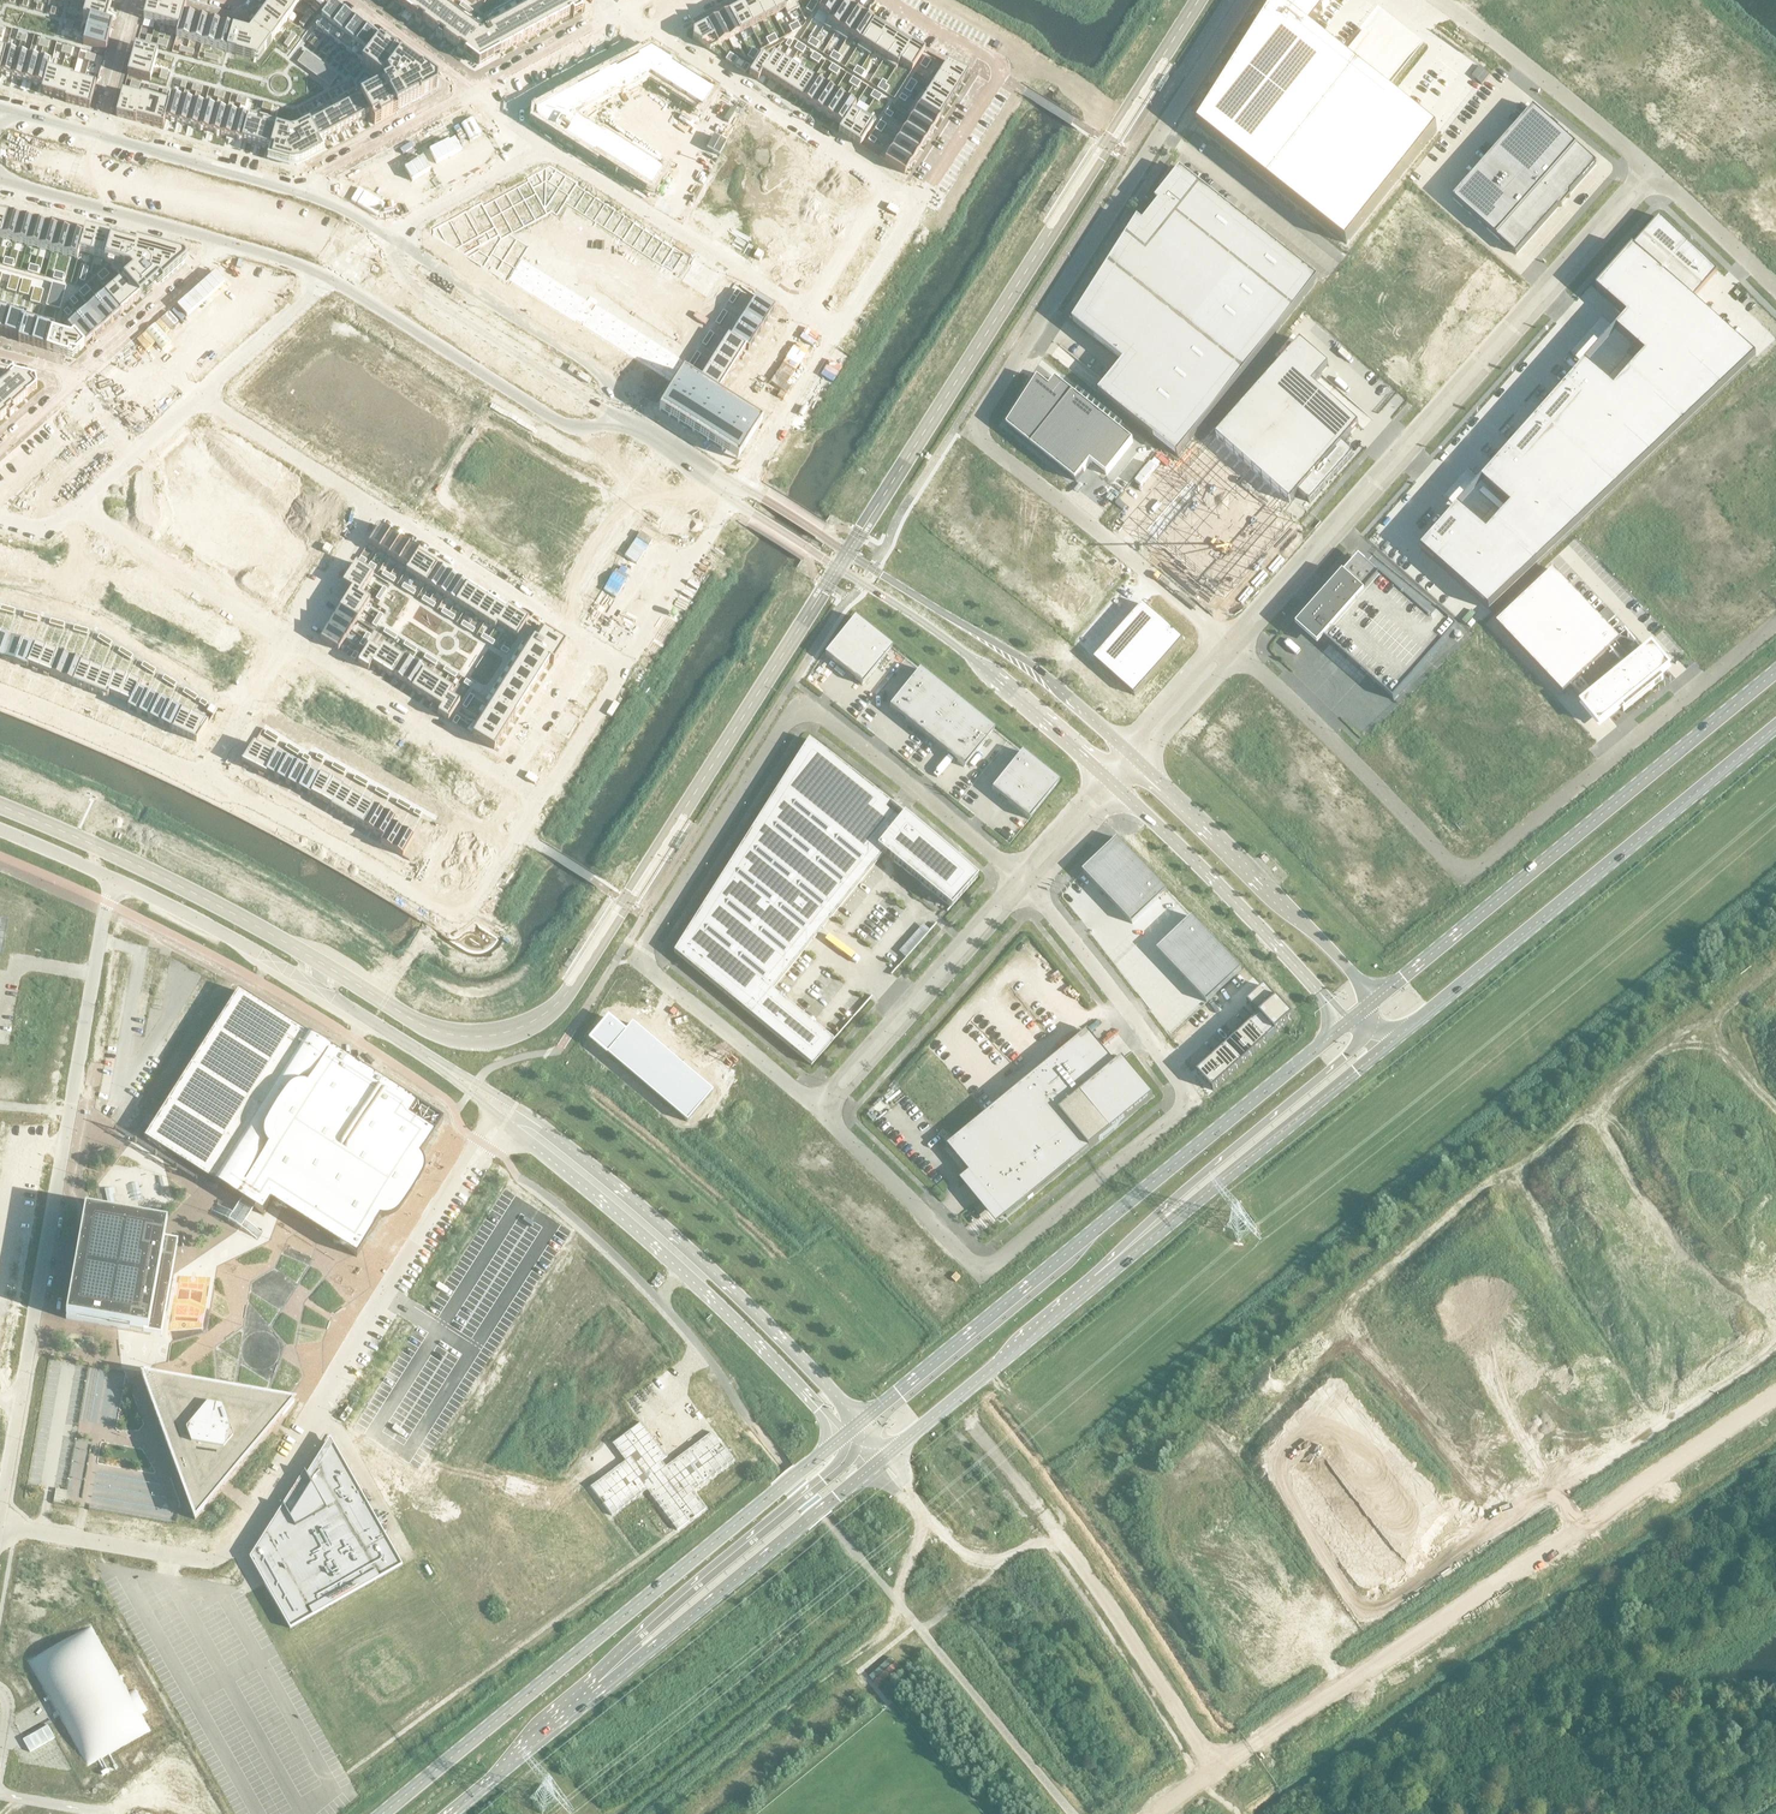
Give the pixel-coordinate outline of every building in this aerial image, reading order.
[(86,9),(108,15),(111,6),(110,6),(90,0),(88,0),(86,9)] [(143,19),(156,22),(162,0),(148,0),(143,19)] [(156,22),(167,26),(174,3),(164,0),(162,0),(156,22)] [(268,8),(286,21),(294,11),(279,0),(273,0),(268,8)] [(294,11),(302,1),(301,0),(279,0),(294,11)] [(478,65),(583,8),(583,3),(579,0),(516,0),(493,13),(488,31),(480,35),(433,0),(390,0),(478,65)] [(751,1),(762,22),(774,16),(765,0),(753,0),(751,1)] [(774,16),(785,10),(780,0),(765,0),(774,16)] [(785,10),(796,4),(794,0),(780,0),(785,10)] [(818,11),(829,18),(826,22),(827,22),(841,0),(825,0),(818,11)] [(827,22),(838,29),(851,9),(840,2),(842,0),(841,0),(827,22)] [(1437,131),(1310,30),(1334,0),(1278,0),(1198,126),(1347,244),(1437,131)] [(751,1),(739,7),(751,28),(762,22),(751,1)] [(174,3),(167,26),(179,29),(183,15),(184,15),(186,6),(174,3)] [(461,3),(458,7),(464,11),(467,7),(461,3)] [(315,4),(312,8),(318,13),(321,9),(315,4)] [(809,4),(807,8),(813,12),(816,7),(809,4)] [(332,5),(315,28),(328,37),(344,15),(344,14),(333,6),(332,5)] [(467,7),(464,11),(470,15),(473,11),(467,7)] [(739,7),(728,13),(739,34),(751,28),(739,7)] [(261,17),(260,18),(279,32),(286,21),(268,8),(265,12),(262,12),(260,14),(261,17)] [(86,9),(83,18),(90,20),(90,19),(106,24),(106,23),(108,15),(86,9)] [(851,9),(838,29),(849,36),(862,16),(857,13),(857,10),(854,9),(852,9),(851,9)] [(308,22),(313,16),(309,13),(305,19),(308,22)] [(728,13),(717,19),(729,40),(739,34),(728,13)] [(344,15),(328,37),(339,46),(356,23),(345,14),(344,15)] [(179,29),(176,37),(189,41),(196,19),(184,15),(183,15),(179,29)] [(862,16),(849,36),(860,43),(873,23),(868,20),(868,17),(865,15),(863,16),(862,16)] [(196,19),(189,41),(202,44),(208,22),(207,22),(206,19),(203,18),(200,20),(196,19)] [(260,18),(252,29),(271,42),(279,32),(260,18)] [(90,20),(87,31),(110,38),(113,25),(106,23),(106,24),(90,19),(90,20)] [(304,27),(308,22),(305,19),(300,25),(304,27)] [(707,25),(706,25),(718,46),(729,40),(717,19),(712,22),(709,22),(707,25)] [(208,22),(202,44),(214,48),(221,25),(219,25),(218,22),(215,22),(213,23),(208,22)] [(356,23),(339,46),(351,54),(368,32),(356,23)] [(873,23),(860,43),(872,51),(885,30),(880,27),(879,24),(877,23),(874,24),(873,23)] [(221,25),(214,48),(227,51),(233,29),(221,25)] [(693,32),(692,40),(709,51),(718,46),(706,25),(693,32)] [(233,29),(227,51),(254,59),(262,47),(265,49),(271,42),(252,29),(249,33),(233,29)] [(885,30),(872,51),(884,59),(897,38),(892,35),(892,32),(889,31),(886,31),(885,30)] [(87,31),(83,44),(106,50),(110,38),(87,31)] [(368,32),(351,54),(363,63),(380,40),(379,40),(368,32)] [(293,42),(297,37),(293,34),(289,40),(293,42)] [(314,38),(310,44),(314,47),(318,41),(314,38)] [(811,38),(807,44),(811,47),(815,41),(811,38)] [(897,38),(884,59),(896,66),(911,43),(909,46),(897,38)] [(289,48),(293,42),(289,40),(285,45),(289,48)] [(361,97),(360,97),(370,115),(369,116),(374,125),(432,94),(433,80),(380,41),(380,40),(363,63),(361,65),(363,66),(386,83),(361,97)] [(789,40),(785,46),(789,48),(793,42),(789,40)] [(815,41),(811,47),(815,49),(819,43),(815,41)] [(798,43),(794,49),(798,52),(802,45),(798,43)] [(911,43),(896,66),(897,67),(899,64),(911,71),(924,50),(923,51),(911,43)] [(802,45),(798,52),(802,54),(806,48),(802,45)] [(135,47),(133,56),(155,63),(158,53),(135,47)] [(301,47),(297,53),(301,56),(305,50),(301,47)] [(326,47),(322,52),(326,55),(330,49),(326,47)] [(752,49),(750,53),(756,57),(759,53),(752,49)] [(305,50),(301,56),(305,59),(309,53),(305,50)] [(532,114),(532,117),(594,157),(596,155),(651,190),(663,172),(605,136),(604,138),(577,120),(574,115),(623,89),(624,91),(649,77),(702,111),(713,93),(671,66),(673,64),(650,50),(532,114)] [(0,73),(0,75),(6,76),(6,77),(9,78),(9,77),(11,78),(17,55),(6,52),(0,73)] [(833,52),(829,58),(833,61),(837,55),(833,52)] [(297,53),(293,59),(296,62),(301,56),(297,53)] [(309,53),(305,59),(308,62),(313,56),(309,53)] [(750,53),(747,57),(753,61),(756,57),(750,53)] [(814,53),(810,59),(814,62),(818,55),(814,53)] [(730,54),(726,60),(730,63),(734,57),(730,54)] [(17,55),(11,78),(22,81),(28,58),(17,55)] [(338,55),(333,61),(337,64),(341,58),(338,55)] [(761,56),(749,76),(757,81),(774,55),(773,55),(769,61),(761,56)] [(774,55),(757,81),(758,81),(762,75),(769,80),(781,60),(774,55)] [(818,55),(814,62),(818,64),(822,58),(818,55)] [(837,55),(833,61),(837,63),(841,57),(837,55)] [(133,56),(130,65),(153,72),(155,63),(133,56)] [(301,56),(296,62),(300,65),(305,59),(301,56)] [(313,56),(308,62),(312,64),(317,59),(313,56)] [(734,57),(730,63),(734,66),(738,59),(734,57)] [(28,58),(22,81),(33,84),(39,61),(28,58)] [(924,58),(922,62),(928,66),(930,62),(924,58)] [(305,59),(300,65),(304,67),(308,62),(305,59)] [(317,59),(312,64),(316,67),(320,62),(317,59)] [(781,60),(769,80),(777,85),(789,65),(781,60)] [(39,61),(33,84),(34,84),(35,85),(37,86),(38,85),(43,87),(44,87),(48,71),(49,71),(51,65),(39,61)] [(308,62),(304,67),(308,70),(312,64),(308,62)] [(320,62),(316,67),(320,70),(324,64),(320,62)] [(922,62),(919,66),(925,70),(928,66),(922,62)] [(947,63),(940,73),(960,86),(968,74),(947,63)] [(312,64),(308,70),(312,73),(316,67),(312,64)] [(324,64),(320,70),(324,73),(328,67),(324,64)] [(350,64),(345,70),(349,73),(354,67),(350,64)] [(745,64),(741,71),(745,73),(749,67),(745,64)] [(832,64),(828,71),(832,73),(836,67),(832,64)] [(130,65),(128,75),(150,81),(153,72),(130,65)] [(789,65),(777,85),(785,90),(797,70),(789,65)] [(316,67),(312,73),(316,76),(320,70),(316,67)] [(328,67),(324,73),(328,76),(332,70),(328,67)] [(836,67),(832,73),(836,76),(840,70),(836,67)] [(856,67),(852,73),(856,75),(860,69),(856,67)] [(860,69),(856,75),(861,78),(864,72),(860,69)] [(320,70),(316,76),(320,79),(324,73),(320,70)] [(332,70),(328,76),(332,79),(336,73),(332,70)] [(797,70),(785,90),(793,95),(805,75),(797,70)] [(928,81),(933,84),(953,97),(960,86),(940,73),(935,70),(928,81)] [(43,87),(42,93),(43,94),(53,97),(54,97),(60,75),(49,71),(48,71),(44,87),(43,87)] [(324,73),(320,79),(323,82),(328,76),(324,73)] [(60,75),(54,97),(65,100),(66,100),(71,80),(72,80),(73,78),(60,75)] [(805,75),(793,95),(801,100),(813,80),(813,79),(813,80),(805,75)] [(328,76),(323,82),(327,85),(332,79),(328,76)] [(853,78),(849,84),(853,86),(857,80),(853,78)] [(65,100),(65,102),(66,102),(77,105),(83,83),(72,80),(71,80),(66,100),(65,100)] [(813,80),(801,100),(811,107),(824,86),(813,80)] [(857,80),(853,86),(857,89),(861,83),(857,80)] [(910,80),(908,84),(914,88),(917,83),(910,80)] [(881,82),(877,88),(881,91),(885,85),(881,82)] [(83,83),(77,105),(78,105),(77,106),(88,109),(88,108),(90,109),(96,86),(83,83)] [(908,84),(905,88),(911,92),(914,88),(908,84)] [(933,84),(926,95),(946,108),(953,97),(933,84)] [(885,85),(881,91),(885,93),(889,87),(885,85)] [(824,86),(811,107),(816,110),(817,112),(821,113),(834,93),(824,86)] [(357,90),(344,98),(357,122),(362,120),(363,120),(365,119),(365,118),(369,116),(370,115),(360,97),(361,97),(357,90)] [(873,91),(869,97),(874,99),(877,93),(873,91)] [(713,93),(699,115),(710,121),(723,99),(722,98),(721,95),(718,96),(713,93)] [(834,93),(821,113),(826,116),(828,119),(831,119),(832,120),(845,99),(834,93)] [(877,93),(874,99),(878,102),(882,96),(877,93)] [(122,94),(116,116),(126,119),(132,97),(122,94)] [(901,95),(898,99),(904,103),(907,98),(901,95)] [(926,95),(919,106),(939,119),(946,108),(926,95)] [(132,97),(126,119),(136,122),(136,120),(135,120),(141,99),(140,99),(132,97)] [(141,99),(135,120),(136,120),(144,122),(151,100),(141,97),(140,99),(141,99)] [(169,105),(164,120),(165,121),(171,122),(171,123),(173,124),(174,123),(176,123),(182,101),(170,98),(168,105),(169,105)] [(344,98),(331,105),(344,129),(357,122),(344,98)] [(731,101),(727,102),(723,99),(710,121),(719,127),(733,106),(732,105),(731,101)] [(845,99),(832,120),(842,126),(843,127),(855,108),(855,106),(845,99)] [(151,100),(144,122),(153,125),(160,102),(151,100)] [(182,101),(176,123),(187,126),(193,104),(182,101)] [(160,102),(153,125),(163,127),(165,121),(164,120),(169,105),(168,105),(160,102)] [(193,104),(187,126),(198,130),(204,107),(193,104)] [(331,105),(318,111),(332,136),(336,134),(337,134),(339,133),(340,132),(344,129),(331,105)] [(741,107),(737,108),(733,106),(719,127),(729,134),(743,112),(741,111),(741,107)] [(919,106),(912,117),(932,130),(939,119),(919,106)] [(204,107),(198,130),(201,131),(203,131),(209,133),(215,110),(204,107)] [(842,126),(838,132),(848,139),(864,114),(855,108),(843,127),(842,126)] [(1533,108),(1453,199),(1516,255),(1597,164),(1533,108)] [(215,110),(209,133),(214,134),(217,136),(219,136),(220,136),(226,113),(215,110)] [(318,111),(305,119),(308,125),(309,125),(319,143),(332,136),(318,111)] [(887,111),(884,115),(890,119),(893,115),(887,111)] [(750,114),(747,114),(743,112),(729,134),(738,139),(739,140),(752,119),(753,118),(751,117),(750,114)] [(226,113),(220,136),(231,139),(237,116),(226,113)] [(864,114),(848,139),(860,146),(876,121),(864,114)] [(249,119),(242,142),(256,146),(264,119),(249,115),(248,119),(249,119)] [(237,116),(231,139),(237,140),(239,142),(242,142),(249,119),(248,119),(237,116)] [(912,117),(905,128),(926,141),(928,136),(931,136),(933,134),(932,131),(932,130),(912,117)] [(264,119),(256,146),(270,150),(271,150),(276,129),(277,129),(279,123),(264,119)] [(738,139),(738,140),(748,147),(762,125),(752,119),(739,140),(738,139)] [(880,122),(877,126),(883,130),(886,126),(880,122)] [(675,132),(678,134),(681,136),(684,137),(689,129),(681,124),(675,132)] [(270,150),(268,158),(289,164),(290,165),(291,165),(293,165),(294,165),(295,165),(296,165),(298,164),(299,164),(300,164),(301,164),(302,163),(324,151),(319,143),(309,125),(308,125),(296,132),(290,133),(277,129),(276,129),(271,150),(270,150)] [(762,125),(748,147),(758,153),(771,131),(762,125)] [(877,126),(875,130),(881,134),(883,130),(877,126)] [(905,128),(898,139),(919,152),(921,147),(924,147),(926,145),(925,142),(926,141),(905,128)] [(771,131),(758,153),(767,159),(781,138),(771,131)] [(791,144),(781,138),(767,159),(778,166),(780,163),(779,162),(791,144)] [(674,153),(679,144),(677,143),(674,141),(671,139),(666,147),(674,153)] [(898,139),(891,150),(912,163),(919,152),(898,139)] [(698,149),(702,143),(698,140),(694,146),(698,149)] [(779,162),(789,169),(803,147),(792,140),(790,143),(791,144),(779,162)] [(863,141),(860,145),(866,149),(869,145),(863,141)] [(681,152),(685,146),(681,144),(677,150),(681,152)] [(800,176),(814,154),(803,147),(789,169),(800,176)] [(886,147),(879,158),(904,174),(908,169),(910,169),(912,166),(911,164),(912,163),(891,150),(886,147)] [(713,150),(709,156),(713,158),(717,152),(713,150)] [(694,152),(691,158),(695,161),(699,155),(694,152)] [(717,161),(721,155),(717,152),(713,158),(717,161)] [(699,164),(703,157),(699,155),(695,161),(699,164)] [(733,162),(729,168),(733,171),(737,165),(733,162)] [(819,166),(813,162),(811,166),(817,170),(819,166)] [(712,163),(708,170),(712,172),(716,166),(712,163)] [(668,164),(655,185),(664,191),(677,170),(668,164)] [(737,173),(741,167),(737,165),(733,171),(737,173)] [(1144,225),(1138,220),(1073,322),(1124,363),(1099,394),(1178,457),(1318,281),(1173,165),(1159,187),(1164,191),(1156,202),(1159,205),(1144,225)] [(433,229),(433,236),(444,243),(456,250),(463,255),(488,271),(507,283),(508,281),(523,291),(525,293),(528,293),(534,298),(536,300),(539,300),(545,305),(547,307),(550,307),(556,312),(558,314),(561,314),(574,323),(575,320),(576,321),(575,321),(582,325),(581,327),(582,327),(585,329),(585,330),(586,329),(586,330),(592,333),(591,334),(592,334),(592,333),(593,334),(596,336),(596,337),(597,336),(597,337),(603,340),(602,341),(603,341),(603,340),(607,343),(607,344),(608,343),(614,347),(613,348),(614,348),(614,347),(616,348),(618,350),(618,351),(619,350),(619,351),(624,354),(625,355),(626,355),(626,354),(626,355),(626,354),(627,355),(637,361),(655,373),(669,382),(670,382),(671,383),(678,372),(679,370),(684,361),(596,305),(599,302),(598,301),(590,296),(589,296),(586,300),(582,297),(522,259),(529,247),(510,235),(551,212),(557,216),(564,205),(565,204),(621,239),(623,240),(622,241),(648,258),(662,267),(663,266),(702,291),(704,289),(723,301),(735,283),(715,270),(713,272),(699,263),(697,261),(694,260),(689,257),(687,255),(684,254),(674,247),(673,248),(635,224),(634,223),(635,223),(615,210),(610,207),(609,204),(606,204),(600,201),(599,198),(596,198),(591,194),(589,192),(586,192),(576,185),(578,183),(550,166),(539,171),(527,178),(528,181),(520,186),(499,197),(483,205),(482,202),(481,202),(474,206),(464,211),(465,212),(460,214),(459,214),(448,220),(433,229)] [(716,175),(720,169),(716,166),(712,172),(716,175)] [(857,181),(835,168),(829,178),(851,192),(857,181)] [(677,170),(664,191),(672,196),(685,176),(677,170)] [(752,174),(748,181),(752,183),(756,177),(752,174)] [(730,175),(726,181),(731,184),(734,178),(730,175)] [(694,182),(694,181),(685,176),(672,196),(680,201),(681,202),(693,182),(694,182)] [(735,186),(739,180),(734,178),(731,184),(735,186)] [(823,188),(844,201),(851,192),(829,178),(823,188)] [(680,202),(684,205),(687,212),(702,188),(693,182),(681,202),(680,201),(680,202)] [(807,186),(801,182),(798,186),(804,190),(807,186)] [(795,190),(801,194),(804,190),(798,186),(795,190)] [(749,187),(745,193),(749,195),(753,189),(749,187)] [(772,187),(768,193),(772,196),(776,190),(772,187)] [(687,212),(695,212),(698,214),(711,194),(702,188),(687,212)] [(844,206),(844,203),(844,201),(823,188),(816,198),(838,212),(841,207),(844,206)] [(753,198),(757,192),(753,189),(749,195),(753,198)] [(776,198),(780,192),(776,190),(772,196),(776,198)] [(706,223),(721,199),(711,194),(698,214),(702,217),(706,223)] [(767,198),(763,204),(767,207),(771,201),(767,198)] [(838,216),(837,213),(838,212),(816,198),(809,208),(831,222),(834,217),(838,216)] [(706,223),(713,224),(717,226),(730,205),(721,199),(706,223)] [(771,209),(775,203),(771,201),(767,207),(771,209)] [(794,207),(787,203),(785,207),(791,211),(794,207)] [(890,204),(886,210),(896,216),(900,210),(890,204)] [(724,235),(739,211),(730,205),(717,226),(720,228),(724,235)] [(831,227),(831,223),(831,222),(809,208),(803,219),(825,232),(828,227),(831,227)] [(2,239),(8,216),(1,214),(2,212),(0,211),(0,210),(0,238),(2,239)] [(724,235),(731,235),(735,238),(748,217),(739,211),(724,235)] [(8,216),(2,239),(14,242),(21,220),(20,220),(21,216),(17,215),(16,219),(16,218),(14,216),(12,215),(9,217),(8,216)] [(754,229),(758,223),(748,217),(735,238),(743,243),(744,243),(753,229),(754,229)] [(21,220),(14,242),(27,246),(33,223),(34,220),(30,218),(29,222),(21,220)] [(825,237),(824,234),(825,232),(803,219),(796,229),(818,243),(821,238),(825,237)] [(1458,508),(1421,550),(1489,610),(1756,358),(1692,301),(1717,273),(1660,219),(1597,290),(1627,317),(1616,330),(1645,356),(1615,391),(1585,365),(1482,481),(1511,507),(1487,534),(1458,508)] [(33,223),(27,246),(39,249),(46,227),(45,227),(46,223),(42,222),(41,225),(39,223),(37,222),(34,224),(33,223)] [(780,228),(774,224),(772,228),(778,232),(780,228)] [(46,227),(39,249),(52,253),(58,230),(59,227),(55,225),(54,229),(46,227)] [(71,234),(64,256),(77,260),(86,228),(84,234),(80,232),(79,236),(71,234)] [(86,228),(77,260),(78,260),(80,252),(92,256),(99,232),(86,228)] [(769,232),(775,236),(778,232),(772,228),(769,232)] [(58,230),(52,253),(64,256),(71,234),(70,234),(71,230),(67,229),(66,232),(64,230),(62,229),(59,230),(58,230)] [(753,229),(744,243),(743,243),(740,249),(750,256),(763,235),(754,229),(753,229)] [(818,247),(817,244),(818,243),(796,229),(789,240),(792,241),(812,253),(815,248),(818,247)] [(99,232),(92,256),(105,259),(111,239),(112,235),(99,232)] [(1454,237),(1414,282),(1457,319),(1497,275),(1454,237)] [(105,259),(105,261),(108,262),(139,297),(160,280),(162,283),(185,263),(185,262),(186,262),(186,261),(186,260),(186,259),(186,258),(186,257),(185,257),(185,256),(184,256),(184,255),(183,255),(136,242),(135,246),(111,239),(105,259)] [(763,241),(759,247),(763,250),(767,244),(763,241)] [(792,241),(786,250),(807,264),(814,254),(812,253),(792,241)] [(767,252),(771,246),(767,244),(763,250),(767,252)] [(779,260),(801,274),(807,264),(786,250),(779,260)] [(760,261),(764,255),(757,251),(754,257),(760,261)] [(1386,256),(1353,294),(1399,335),(1398,335),(1424,357),(1443,335),(1457,319),(1414,282),(1386,256)] [(773,270),(795,284),(801,274),(779,260),(773,270)] [(105,270),(101,273),(106,278),(109,275),(105,270)] [(101,273),(97,276),(102,282),(106,278),(101,273)] [(123,279),(114,288),(131,306),(135,303),(138,302),(139,299),(140,298),(123,279)] [(86,286),(83,289),(87,295),(91,291),(86,286)] [(114,288),(105,296),(121,314),(125,311),(128,310),(130,307),(131,306),(114,288)] [(83,289),(79,292),(84,298),(87,295),(83,289)] [(105,296),(96,304),(112,323),(121,315),(121,314),(105,296)] [(73,297),(70,301),(75,306),(78,303),(73,297)] [(775,309),(756,297),(750,308),(768,319),(775,309)] [(96,304),(87,312),(103,331),(112,323),(96,304)] [(20,339),(19,343),(47,350),(54,325),(27,317),(27,314),(0,306),(0,334),(20,339)] [(768,319),(750,308),(743,318),(761,330),(768,319)] [(67,309),(64,312),(68,318),(72,314),(67,309)] [(87,312),(77,320),(94,339),(103,331),(87,312)] [(761,330),(743,318),(736,328),(755,340),(761,330)] [(77,320),(68,329),(74,336),(85,347),(94,339),(77,320)] [(755,340),(736,328),(730,338),(730,339),(748,350),(755,340)] [(52,333),(47,351),(73,358),(85,347),(74,336),(72,338),(52,333)] [(314,353),(298,334),(289,342),(305,361),(314,353)] [(730,338),(728,337),(721,348),(739,359),(740,358),(742,360),(745,356),(743,354),(746,349),(748,351),(748,350),(730,339),(730,338)] [(1197,494),(1157,539),(1225,599),(1294,520),(1283,510),(1299,493),(1310,503),(1353,454),(1342,444),(1359,425),(1313,384),(1329,366),(1300,341),(1179,478),(1197,494)] [(289,342),(279,350),(296,369),(305,361),(289,342)] [(739,359),(721,348),(714,358),(733,370),(733,369),(736,367),(736,364),(739,359)] [(714,358),(708,368),(726,380),(727,379),(729,378),(730,374),(733,370),(714,358)] [(263,365),(278,383),(286,376),(270,359),(263,365)] [(330,363),(327,367),(333,371),(336,367),(330,363)] [(278,383),(263,365),(256,371),(271,389),(278,383)] [(327,367),(325,371),(331,375),(333,371),(327,367)] [(701,379),(719,391),(726,380),(708,368),(701,379)] [(8,415),(10,417),(15,412),(13,410),(29,396),(29,397),(29,396),(28,395),(27,397),(25,394),(31,389),(34,392),(36,390),(37,389),(37,388),(36,380),(0,370),(0,422),(8,415)] [(271,389),(256,371),(249,378),(264,395),(271,389)] [(683,373),(659,411),(737,461),(762,423),(683,373)] [(311,377),(309,381),(315,385),(317,381),(311,377)] [(345,377),(341,384),(345,386),(349,380),(345,377)] [(257,401),(264,395),(249,378),(242,384),(257,401)] [(1056,380),(1050,388),(1038,379),(1007,427),(1031,446),(1073,394),(1056,380)] [(349,380),(345,386),(349,389),(353,383),(349,380)] [(309,381),(306,385),(312,389),(315,385),(309,381)] [(233,396),(252,408),(259,402),(258,401),(257,401),(242,384),(233,391),(233,396)] [(327,391),(323,397),(327,399),(331,393),(327,391)] [(367,391),(363,398),(367,400),(371,394),(367,391)] [(301,393),(299,397),(305,401),(307,397),(301,393)] [(331,393),(327,399),(331,402),(335,396),(331,393)] [(371,394),(367,400),(371,403),(375,397),(371,394)] [(1073,394),(1031,446),(1076,482),(1091,463),(1107,476),(1134,442),(1073,394)] [(299,397),(296,401),(302,405),(305,401),(299,397)] [(346,403),(342,409),(346,412),(350,406),(346,403)] [(389,405),(385,411),(389,414),(393,408),(389,405)] [(350,406),(346,412),(350,414),(354,408),(350,406)] [(292,407),(289,411),(296,415),(298,411),(292,407)] [(393,408),(389,414),(393,417),(397,411),(393,408)] [(289,411),(287,415),(293,419),(296,415),(289,411)] [(366,415),(362,421),(366,424),(370,418),(366,415)] [(325,446),(339,423),(329,417),(315,440),(325,446)] [(285,418),(282,422),(289,426),(291,422),(285,418)] [(370,418),(366,424),(370,427),(374,421),(370,418)] [(411,419),(407,426),(411,428),(415,422),(411,419)] [(415,422),(411,428),(415,431),(419,425),(415,422)] [(334,452),(349,429),(339,423),(325,446),(327,449),(330,449),(334,452)] [(385,428),(381,434),(385,437),(389,430),(385,428)] [(344,458),(358,436),(349,429),(334,452),(344,458)] [(389,430),(385,437),(390,439),(393,433),(389,430)] [(433,433),(429,440),(433,442),(437,436),(433,433)] [(404,434),(400,440),(404,443),(408,437),(404,434)] [(354,465),(368,442),(358,436),(344,458),(345,459),(346,461),(349,461),(354,465)] [(437,436),(433,442),(437,445),(441,439),(437,436)] [(408,437),(404,443),(408,446),(412,439),(408,437)] [(420,444),(416,450),(420,453),(424,447),(420,444)] [(424,447),(420,453),(424,456),(428,449),(424,447)] [(386,453),(378,448),(366,468),(374,473),(386,453)] [(432,452),(428,458),(432,461),(436,454),(432,452)] [(394,458),(386,453),(374,473),(382,478),(394,458)] [(445,463),(449,465),(453,459),(449,456),(445,463)] [(402,463),(394,458),(382,478),(390,483),(402,463)] [(449,465),(453,468),(457,462),(453,459),(449,465)] [(410,468),(402,463),(390,483),(398,488),(410,468)] [(418,473),(410,468),(398,488),(405,493),(418,473)] [(463,474),(467,477),(471,471),(467,468),(463,474)] [(467,477),(471,479),(475,473),(471,471),(467,477)] [(426,479),(418,473),(405,493),(414,498),(426,479)] [(436,486),(426,480),(412,502),(422,508),(436,486)] [(482,486),(486,489),(490,483),(486,480),(482,486)] [(486,489),(490,491),(494,485),(490,483),(486,489)] [(436,486),(422,508),(431,514),(445,492),(436,486)] [(438,518),(440,519),(454,498),(445,492),(431,514),(432,514),(434,516),(435,516),(436,517),(438,518)] [(501,499),(506,501),(509,495),(505,492),(501,499)] [(506,501),(510,504),(514,498),(509,495),(506,501)] [(454,498),(440,519),(441,520),(444,521),(443,522),(444,522),(445,523),(445,522),(449,525),(465,500),(463,503),(454,498)] [(461,528),(475,506),(465,500),(449,525),(450,525),(452,522),(453,523),(454,526),(457,526),(461,528)] [(521,511),(525,514),(529,507),(525,505),(521,511)] [(485,513),(475,506),(461,528),(463,529),(463,533),(467,532),(471,534),(485,513)] [(525,514),(529,516),(533,510),(529,507),(525,514)] [(494,519),(485,513),(471,534),(472,535),(473,539),(476,538),(480,541),(494,519)] [(540,523),(544,526),(548,520),(544,517),(540,523)] [(504,525),(494,519),(480,541),(482,542),(483,545),(486,544),(490,547),(504,525)] [(544,526),(549,529),(553,522),(548,520),(544,526)] [(514,531),(504,525),(490,547),(492,548),(492,551),(496,550),(499,553),(497,556),(498,556),(514,531)] [(379,526),(368,544),(378,551),(390,533),(379,526)] [(554,532),(558,535),(562,529),(558,526),(554,532)] [(498,556),(508,562),(522,540),(512,535),(514,532),(514,531),(498,556)] [(390,533),(378,551),(388,557),(399,539),(390,533)] [(399,539),(388,557),(398,563),(409,545),(399,539)] [(508,562),(517,568),(531,547),(522,540),(508,562)] [(409,545),(398,563),(407,569),(408,570),(417,554),(419,552),(409,545)] [(523,580),(523,581),(541,553),(531,547),(517,568),(527,574),(523,580)] [(523,581),(534,587),(547,565),(538,559),(542,553),(541,553),(523,581)] [(407,569),(405,572),(416,579),(427,561),(426,560),(423,558),(417,554),(408,570),(407,569)] [(427,561),(416,579),(426,585),(437,567),(436,566),(432,564),(430,561),(427,561)] [(1423,613),(1366,562),(1350,580),(1343,574),(1296,627),(1318,645),(1324,638),(1394,700),(1458,628),(1438,611),(1437,612),(1430,605),(1423,613)] [(350,572),(349,574),(367,585),(374,575),(356,564),(355,565),(352,569),(351,570),(350,572)] [(437,567),(426,585),(436,591),(447,573),(446,573),(443,570),(441,570),(441,569),(439,568),(437,567)] [(1664,679),(1661,676),(1670,669),(1652,647),(1644,654),(1640,650),(1639,651),(1643,655),(1633,663),(1617,644),(1620,641),(1554,570),(1497,624),(1563,695),(1571,687),(1584,703),(1582,705),(1599,727),(1623,707),(1625,710),(1623,711),(1624,712),(1664,679)] [(447,573),(436,591),(445,597),(457,579),(456,579),(452,577),(451,576),(448,574),(447,573)] [(344,582),(343,584),(352,590),(361,596),(361,595),(367,585),(349,574),(348,575),(346,578),(345,580),(344,582)] [(457,579),(445,597),(455,604),(467,586),(466,585),(462,583),(461,582),(458,580),(457,579)] [(467,586),(455,604),(465,610),(477,592),(476,592),(476,591),(472,589),(470,587),(467,586)] [(346,598),(345,600),(363,611),(370,601),(361,595),(361,596),(352,590),(351,591),(349,595),(348,596),(346,598)] [(477,592),(465,610),(475,616),(486,598),(482,595),(481,595),(478,593),(477,592)] [(486,598),(475,616),(485,622),(496,604),(495,604),(492,602),(491,601),(490,599),(487,598),(487,599),(486,598)] [(340,608),(339,610),(357,621),(363,611),(345,600),(345,601),(342,604),(343,604),(342,606),(341,606),(340,608)] [(496,604),(485,622),(495,629),(497,626),(496,626),(506,611),(505,610),(501,608),(501,607),(499,605),(497,605),(496,604)] [(1143,605),(1095,660),(1135,696),(1183,641),(1143,605)] [(506,611),(496,626),(497,626),(506,632),(518,614),(517,614),(513,611),(512,610),(510,609),(508,608),(506,611)] [(339,610),(333,620),(351,631),(357,621),(339,610)] [(518,614),(506,632),(517,639),(528,621),(527,620),(523,617),(523,618),(522,617),(522,616),(519,615),(518,614)] [(855,618),(825,655),(862,685),(892,648),(855,618)] [(333,620),(327,630),(345,641),(351,631),(333,620)] [(327,630),(320,640),(338,651),(345,641),(327,630)] [(493,703),(472,736),(494,750),(495,749),(494,749),(501,739),(501,738),(508,728),(508,727),(515,717),(515,716),(517,713),(518,712),(519,710),(520,709),(521,707),(522,705),(524,702),(525,701),(526,699),(527,698),(528,696),(529,694),(531,691),(532,690),(533,688),(534,687),(535,685),(536,683),(538,680),(539,679),(540,677),(541,676),(542,674),(543,672),(545,669),(545,668),(546,668),(549,663),(549,662),(553,665),(554,663),(558,657),(558,656),(559,656),(559,655),(560,653),(561,653),(561,652),(562,651),(565,647),(564,647),(566,644),(544,631),(537,642),(534,639),(529,647),(522,643),(486,699),(493,703)] [(11,639),(0,635),(0,659),(4,660),(11,639)] [(102,636),(98,642),(102,645),(106,639),(102,636)] [(15,664),(23,643),(11,639),(4,660),(10,662),(13,663),(15,664)] [(102,645),(106,648),(110,641),(106,639),(102,645)] [(34,647),(23,643),(15,664),(17,665),(21,666),(27,668),(35,645),(34,647)] [(47,650),(35,645),(27,668),(28,668),(28,666),(33,668),(32,671),(37,673),(38,670),(39,670),(47,650)] [(369,645),(358,663),(359,664),(362,667),(364,667),(366,669),(368,670),(372,664),(379,652),(369,645)] [(379,652),(372,664),(373,665),(376,667),(377,668),(378,670),(381,670),(382,671),(393,653),(383,646),(379,652)] [(50,675),(59,654),(47,650),(39,670),(45,672),(44,675),(48,677),(49,674),(50,675)] [(123,650),(119,656),(123,658),(127,652),(123,650)] [(123,658),(127,661),(131,655),(127,652),(123,658)] [(393,653),(382,671),(383,671),(382,671),(386,673),(387,674),(388,676),(391,677),(392,677),(403,659),(393,653)] [(62,679),(70,659),(59,654),(50,675),(62,679)] [(403,659),(392,677),(393,676),(393,677),(397,679),(398,680),(401,681),(402,682),(414,664),(404,658),(403,659)] [(73,684),(81,664),(70,659),(62,679),(73,684)] [(85,689),(93,668),(81,664),(73,684),(78,686),(81,688),(84,688),(85,689)] [(146,664),(142,670),(146,673),(150,667),(146,664)] [(414,664),(402,682),(403,683),(407,685),(408,686),(411,688),(412,688),(423,672),(424,671),(414,664)] [(146,673),(150,675),(154,669),(150,667),(146,673)] [(96,693),(104,673),(93,668),(85,689),(90,691),(92,693),(95,693),(96,693)] [(919,670),(889,707),(927,737),(957,700),(919,670)] [(412,688),(411,689),(413,690),(416,693),(417,693),(418,695),(421,696),(422,696),(433,678),(423,672),(412,688)] [(115,677),(104,673),(96,693),(101,695),(103,698),(106,697),(108,698),(109,695),(109,694),(117,674),(116,674),(115,677)] [(129,679),(117,674),(109,694),(120,699),(129,679)] [(167,677),(163,683),(167,686),(171,680),(167,677)] [(433,678),(422,696),(422,697),(426,699),(428,701),(431,702),(443,684),(433,678)] [(140,685),(129,679),(120,699),(130,704),(128,709),(128,710),(140,685)] [(167,686),(171,689),(175,683),(171,680),(167,686)] [(290,692),(309,705),(317,693),(298,680),(290,692)] [(443,684),(431,702),(432,703),(436,705),(441,708),(449,696),(453,691),(443,684)] [(128,710),(139,715),(149,695),(138,690),(141,685),(140,685),(128,710)] [(188,691),(184,697),(188,699),(192,693),(188,691)] [(283,703),(302,716),(309,705),(290,692),(283,703)] [(188,699),(192,702),(196,696),(192,693),(188,699)] [(335,713),(333,716),(345,723),(358,701),(347,694),(343,700),(339,707),(335,713)] [(150,720),(160,701),(149,695),(139,715),(150,720)] [(441,708),(437,714),(438,715),(439,715),(442,717),(447,720),(448,721),(460,703),(449,696),(441,708)] [(957,700),(927,737),(964,767),(994,730),(957,700)] [(162,726),(171,706),(160,701),(150,720),(162,726)] [(207,703),(203,709),(207,711),(211,705),(207,703)] [(276,714),(295,727),(302,716),(283,703),(276,714)] [(173,731),(182,711),(171,706),(162,726),(173,731)] [(184,736),(193,716),(182,711),(173,731),(184,736)] [(355,730),(353,733),(363,739),(377,717),(377,716),(373,713),(372,714),(368,711),(367,711),(356,730),(355,730)] [(266,724),(288,738),(295,727),(276,714),(274,712),(266,724)] [(208,724),(193,716),(184,736),(196,742),(208,724)] [(382,719),(382,720),(377,717),(363,739),(373,745),(387,723),(386,723),(387,722),(382,719)] [(392,725),(391,726),(387,723),(373,745),(383,751),(397,730),(396,729),(397,728),(392,725)] [(402,731),(401,732),(397,730),(383,751),(393,758),(406,736),(406,735),(406,734),(402,731)] [(269,732),(265,738),(269,741),(273,735),(269,732)] [(406,736),(393,758),(402,764),(416,742),(406,736)] [(924,832),(905,816),(884,799),(859,779),(850,772),(833,759),(808,740),(674,952),(811,1066),(833,1041),(771,991),(883,854),(950,908),(977,878),(957,860),(947,852),(924,832)] [(416,742),(402,764),(412,770),(426,748),(416,742)] [(254,744),(242,763),(244,764),(243,767),(248,769),(249,766),(254,769),(264,750),(254,744)] [(290,745),(286,751),(290,754),(294,748),(290,745)] [(290,754),(294,757),(298,751),(294,748),(290,754)] [(426,748),(412,770),(422,776),(436,754),(426,748)] [(266,774),(276,754),(275,754),(275,755),(264,750),(254,769),(260,772),(258,775),(263,777),(265,773),(266,774)] [(1022,752),(991,789),(1029,820),(1059,782),(1022,752)] [(277,779),(287,760),(276,754),(266,774),(277,779)] [(436,754),(422,776),(431,782),(445,761),(436,754)] [(308,757),(304,755),(300,761),(304,763),(308,757)] [(288,785),(298,766),(287,760),(277,779),(288,785)] [(455,766),(445,761),(431,782),(442,789),(444,786),(443,786),(455,767),(455,766)] [(455,767),(443,786),(453,792),(467,770),(456,763),(455,766),(455,767)] [(299,791),(309,771),(298,766),(288,785),(299,791)] [(319,776),(309,771),(299,791),(309,796),(320,775),(319,776)] [(321,801),(332,781),(320,775),(309,796),(310,796),(311,795),(321,801)] [(331,808),(343,788),(332,781),(321,801),(331,806),(330,808),(331,808)] [(512,799),(490,785),(484,795),(506,809),(512,799)] [(341,814),(352,795),(342,789),(343,788),(331,808),(336,811),(337,813),(341,814)] [(352,820),(363,801),(352,795),(341,814),(346,817),(348,820),(351,820),(352,820)] [(497,818),(499,819),(506,809),(484,795),(478,805),(497,817),(497,818)] [(362,827),(374,808),(363,801),(352,820),(362,827)] [(497,817),(478,805),(471,815),(490,827),(491,826),(492,827),(495,822),(494,821),(497,818),(497,817)] [(373,833),(384,814),(374,808),(362,827),(363,827),(365,830),(368,830),(373,833)] [(395,820),(384,814),(373,833),(374,833),(376,836),(379,836),(383,839),(380,844),(381,844),(392,825),(395,820)] [(489,833),(488,832),(490,827),(471,815),(464,825),(484,838),(484,837),(486,837),(489,833)] [(402,831),(392,825),(381,844),(391,850),(402,831)] [(482,843),(481,842),(484,838),(464,825),(458,836),(477,848),(478,847),(479,848),(482,843)] [(402,857),(413,838),(402,831),(391,850),(402,857)] [(477,848),(458,836),(452,846),(473,859),(480,849),(478,848),(477,848)] [(1118,839),(1083,872),(1133,924),(1167,891),(1118,839)] [(473,859),(452,846),(445,855),(467,869),(473,859)] [(467,869),(445,855),(439,865),(461,879),(467,869)] [(433,875),(455,889),(461,879),(439,865),(433,875)] [(1207,1002),(1242,969),(1192,917),(1157,950),(1207,1002)] [(1265,987),(1247,1003),(1260,1017),(1278,1001),(1265,987)] [(241,991),(238,990),(144,1139),(241,1201),(233,1214),(217,1204),(213,1211),(257,1239),(261,1232),(246,1222),(254,1209),(263,1215),(271,1203),(357,1257),(420,1157),(435,1135),(443,1121),(241,991)] [(1260,1017),(1253,1023),(1269,1041),(1294,1018),(1278,1001),(1260,1017)] [(608,1018),(590,1040),(687,1122),(712,1092),(632,1024),(625,1033),(608,1018)] [(1253,1023),(1239,1036),(1255,1053),(1269,1041),(1253,1023)] [(1239,1036),(1225,1048),(1241,1066),(1255,1053),(1239,1036)] [(1122,1059),(1097,1079),(1083,1062),(1092,1054),(1079,1039),(948,1146),(1007,1217),(1153,1097),(1122,1059)] [(1225,1048),(1212,1060),(1228,1078),(1241,1066),(1225,1048)] [(1212,1060),(1197,1073),(1214,1091),(1228,1078),(1212,1060)] [(25,1198),(6,1195),(3,1208),(23,1212),(25,1198)] [(23,1212),(3,1208),(1,1220),(21,1223),(23,1212)] [(165,1239),(167,1226),(85,1211),(66,1319),(162,1336),(178,1241),(165,1239)] [(1,1220),(0,1226),(0,1231),(19,1235),(21,1223),(1,1220)] [(0,1231),(0,1243),(17,1246),(19,1235),(0,1231)] [(0,1243),(0,1255),(15,1257),(17,1246),(0,1243)] [(0,1255),(0,1267),(13,1269),(15,1257),(0,1255)] [(0,1267),(0,1280),(11,1281),(13,1269),(0,1267)] [(0,1280),(0,1292),(9,1294),(11,1281),(0,1280)] [(0,1292),(0,1303),(7,1304),(9,1294),(0,1292)] [(294,1402),(142,1375),(195,1520),(294,1402)] [(677,1531),(706,1509),(693,1492),(733,1461),(712,1432),(666,1467),(661,1461),(667,1457),(641,1423),(612,1444),(625,1462),(590,1488),(612,1516),(647,1490),(677,1531)] [(401,1566),(333,1444),(309,1482),(311,1485),(290,1517),(283,1505),(282,1507),(283,1507),(250,1558),(290,1629),(313,1616),(310,1609),(375,1572),(379,1578),(401,1566)] [(67,1496),(68,1491),(56,1489),(54,1503),(66,1505),(66,1503),(67,1496)] [(901,1667),(893,1659),(870,1677),(877,1686),(901,1667)]
